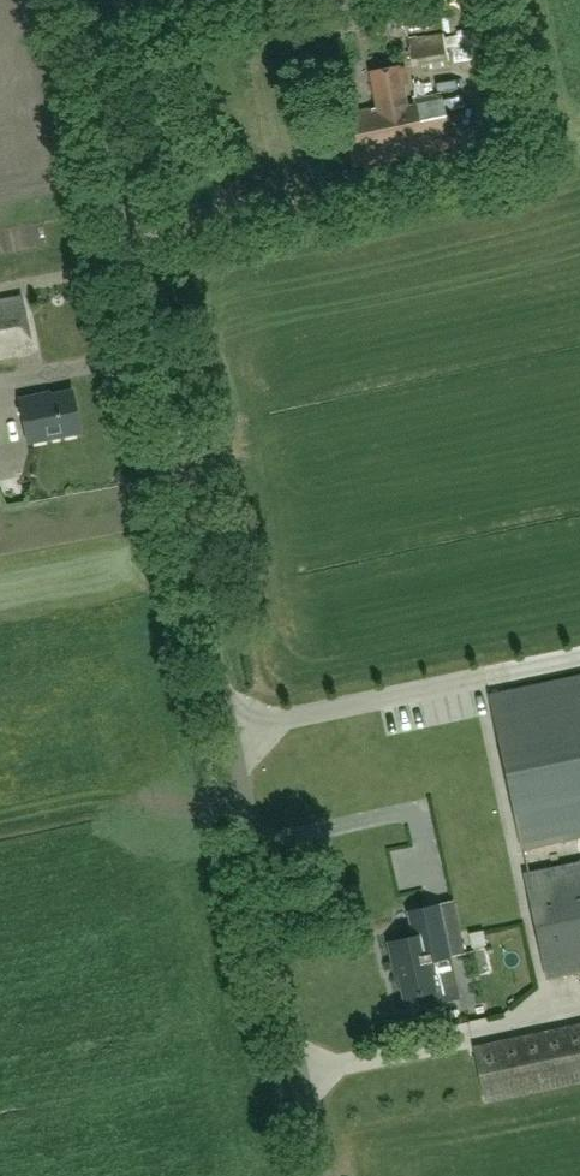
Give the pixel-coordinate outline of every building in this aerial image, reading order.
[(393,34),(389,0),(373,0),(357,2),(362,39),(393,34)] [(443,33),(408,39),(412,67),(448,62),(443,33)] [(443,93),(408,100),(401,66),(373,72),(380,104),(373,106),(374,108),(345,114),(356,166),(454,145),(443,93)] [(33,348),(25,306),(0,310),(0,355),(33,348)] [(28,441),(80,430),(72,389),(42,395),(42,393),(19,397),(28,441)] [(490,697),(523,849),(579,837),(579,677),(490,697)] [(550,978),(579,971),(579,862),(528,873),(550,978)] [(432,973),(436,972),(433,960),(464,953),(461,937),(444,940),(437,905),(419,909),(425,934),(390,941),(395,966),(398,966),(405,997),(436,990),(432,973)] [(492,1015),(487,1001),(472,1006),(477,1021),(492,1015)] [(474,1045),(486,1100),(579,1080),(579,1023),(474,1045)]
